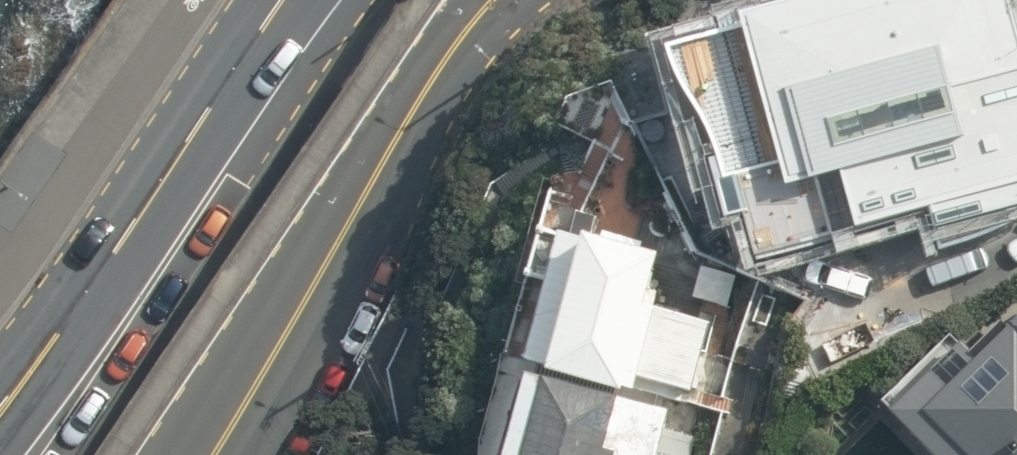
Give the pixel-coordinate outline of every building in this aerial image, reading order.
[(759,266),(859,234),(857,227),(929,206),(936,228),(1016,205),(1016,31),(1008,0),(805,0),(740,19),(743,27),(666,48),(679,85),(707,128),(719,158),(707,162),(725,221),(742,216),(759,266)] [(622,387),(634,390),(638,375),(693,390),(711,322),(643,303),(656,253),(596,237),(602,212),(577,206),(570,233),(559,230),(524,359),(548,365),(547,369),(621,389),(622,387)] [(728,305),(736,275),(700,265),(692,296),(728,305)] [(784,291),(755,284),(738,356),(768,363),(784,291)] [(1005,328),(999,321),(967,352),(949,334),(881,400),(890,409),(888,411),(932,454),(1016,454),(1016,316),(1005,328)] [(669,410),(543,377),(524,454),(658,454),(669,410)]
